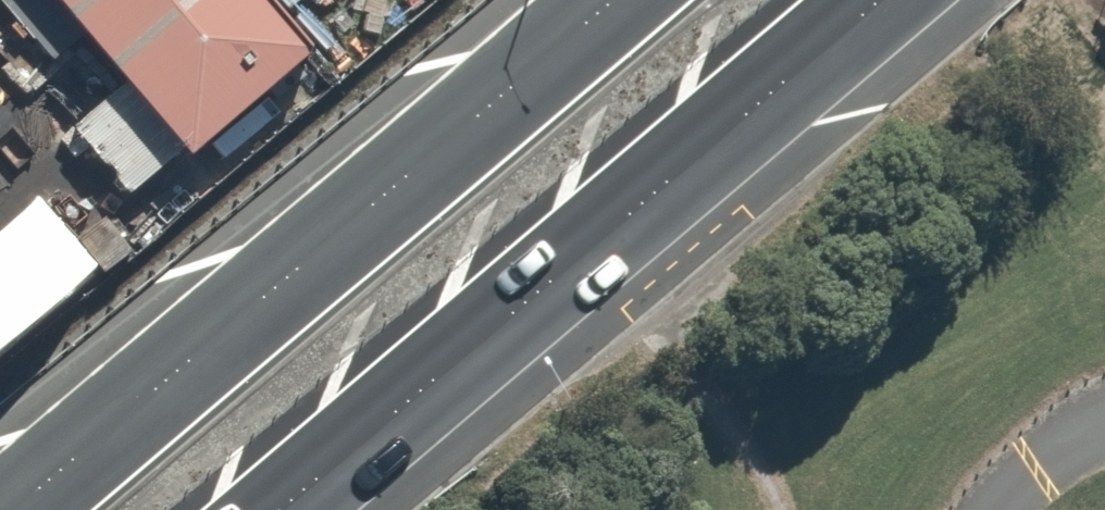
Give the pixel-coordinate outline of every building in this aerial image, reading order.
[(179,0),(0,0),(0,35),(120,167),(236,63),(179,0)]
